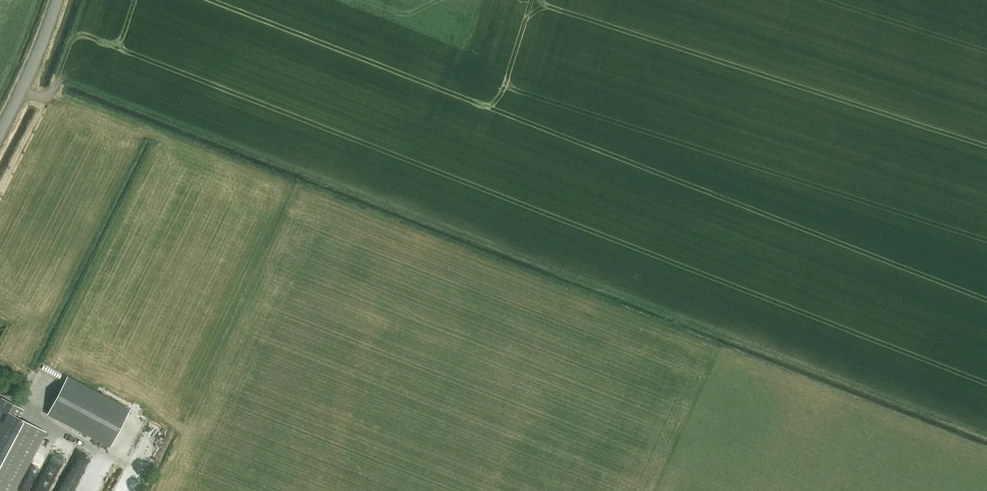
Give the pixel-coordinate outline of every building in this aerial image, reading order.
[(68,376),(47,414),(110,447),(130,409),(68,376)] [(24,409),(2,397),(0,400),(0,490),(15,490),(47,431),(20,417),(24,409)]
